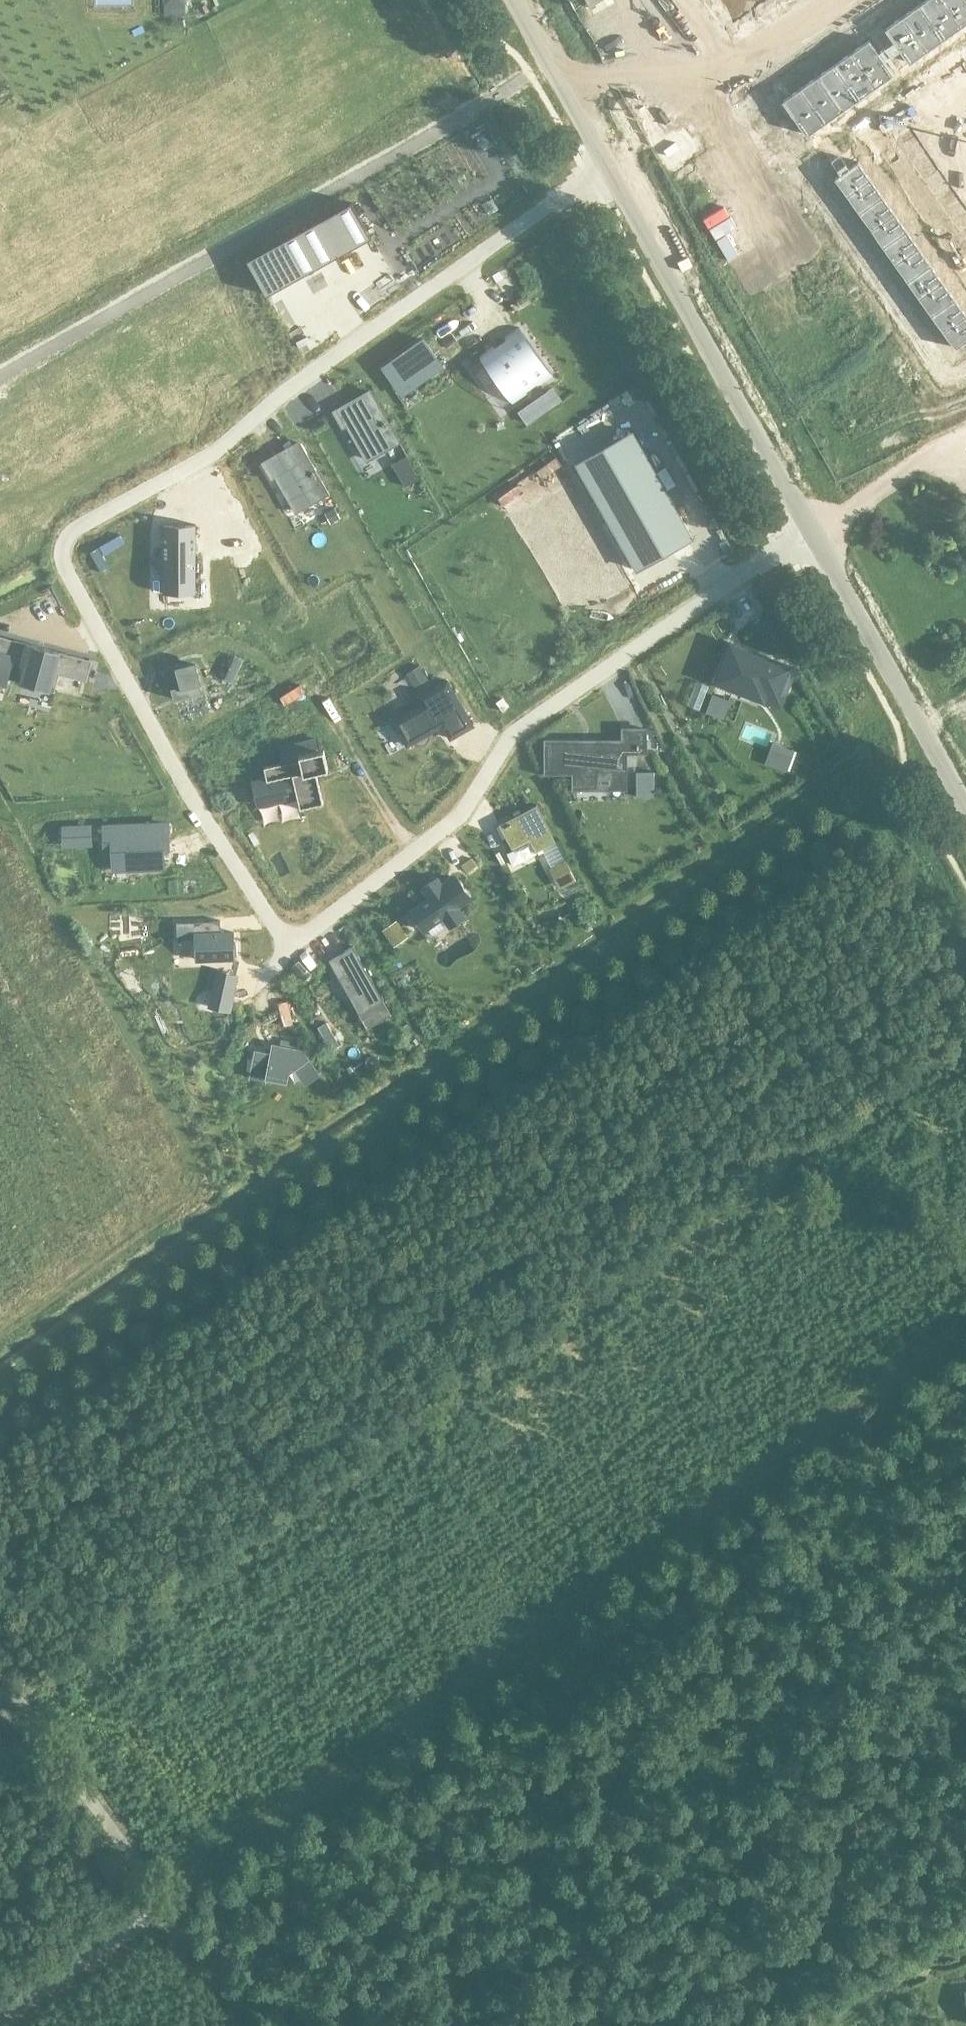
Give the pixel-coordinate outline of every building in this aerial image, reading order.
[(720,0),(733,19),(760,0),(721,0),(720,0)] [(920,4),(944,38),(961,26),(943,0),(925,0),(920,4)] [(961,26),(965,22),(965,0),(943,0),(961,26)] [(920,4),(903,16),(927,50),(944,38),(920,4)] [(903,16),(885,28),(909,62),(927,50),(903,16)] [(869,39),(852,52),(876,86),(893,73),(869,39)] [(852,52),(835,64),(858,98),(876,86),(852,52)] [(835,64),(818,76),(841,110),(858,98),(835,64)] [(948,65),(941,70),(948,79),(955,75),(948,65)] [(818,76),(800,88),(824,122),(841,110),(818,76)] [(926,81),(919,86),(926,95),(933,90),(926,81)] [(800,88),(783,100),(807,134),(824,122),(800,88)] [(912,91),(905,95),(912,105),(919,100),(912,91)] [(880,113),(873,118),(880,128),(886,123),(880,113)] [(873,118),(866,123),(873,132),(880,128),(873,118)] [(899,121),(890,128),(894,135),(904,128),(899,121)] [(846,137),(839,142),(845,152),(852,147),(846,137)] [(839,142),(832,147),(839,156),(845,152),(839,142)] [(923,156),(914,163),(919,169),(928,163),(923,156)] [(858,161),(835,177),(848,194),(870,178),(858,161)] [(928,163),(919,169),(924,176),(933,170),(928,163)] [(870,178),(848,194),(860,211),(882,195),(870,178)] [(947,190),(938,197),(943,204),(952,197),(947,190)] [(882,195),(860,211),(872,228),(894,212),(882,195)] [(952,197),(943,204),(948,211),(957,204),(952,197)] [(352,201),(247,259),(266,294),(371,236),(352,201)] [(894,212),(872,228),(884,245),(907,229),(894,212)] [(907,229),(884,245),(896,262),(919,246),(907,229)] [(919,246),(896,262),(908,280),(931,263),(919,246)] [(931,263),(908,280),(920,297),(943,281),(931,263)] [(943,281),(920,297),(932,314),(955,298),(943,281)] [(932,314),(944,331),(965,315),(965,314),(955,298),(932,314)] [(944,331),(956,348),(965,341),(965,315),(944,331)] [(492,344),(478,354),(479,354),(513,403),(513,404),(527,394),(525,391),(537,382),(539,386),(554,376),(553,375),(552,376),(518,327),(519,326),(518,325),(504,335),(506,339),(494,347),(492,344)] [(423,339),(384,366),(396,383),(404,378),(410,387),(441,365),(423,339)] [(370,390),(334,410),(343,426),(347,423),(367,459),(398,441),(370,390)] [(299,442),(263,462),(272,477),(276,475),(296,510),(327,492),(299,442)] [(692,538),(641,448),(585,479),(636,570),(692,538)] [(413,467),(399,475),(406,486),(419,479),(413,467)] [(335,507),(325,512),(331,523),(340,517),(335,507)] [(165,523),(163,523),(163,592),(165,592),(165,585),(194,585),(194,592),(195,592),(195,523),(194,523),(194,524),(165,524),(165,523)] [(6,684),(14,654),(23,657),(22,663),(26,664),(22,682),(55,691),(59,673),(86,680),(92,659),(0,635),(0,682),(6,684)] [(743,652),(740,660),(729,655),(720,678),(725,680),(725,681),(761,695),(764,687),(779,693),(779,692),(781,693),(790,670),(773,663),(772,662),(771,663),(758,658),(759,657),(757,657),(743,652)] [(194,663),(166,670),(168,679),(167,679),(173,700),(193,695),(192,692),(201,689),(194,663)] [(420,665),(406,673),(414,685),(427,677),(420,665)] [(394,720),(408,744),(415,740),(416,741),(419,742),(421,742),(424,742),(426,740),(427,739),(428,738),(428,735),(428,733),(443,724),(451,738),(473,725),(447,679),(418,695),(423,703),(394,720)] [(728,704),(712,698),(707,712),(723,718),(728,704)] [(594,748),(577,748),(577,740),(546,740),(546,771),(574,771),(574,787),(597,787),(597,771),(625,771),(625,751),(645,751),(645,728),(623,728),(623,740),(594,740),(594,748)] [(267,778),(253,781),(258,804),(297,795),(300,807),(323,802),(316,771),(328,768),(324,749),(319,750),(317,738),(280,747),(283,762),(264,766),(267,778)] [(791,757),(771,749),(765,764),(785,772),(791,757)] [(653,771),(636,771),(637,796),(654,795),(653,771)] [(512,848),(530,838),(536,850),(556,840),(537,804),(499,823),(512,848)] [(64,824),(65,843),(91,842),(91,823),(64,824)] [(166,823),(105,825),(106,850),(113,850),(114,868),(163,866),(162,847),(167,847),(166,823)] [(564,859),(546,869),(556,888),(574,878),(564,859)] [(457,877),(444,887),(437,877),(423,886),(430,896),(410,910),(424,929),(443,915),(450,925),(464,916),(457,906),(471,896),(457,877)] [(220,919),(176,921),(177,938),(195,937),(196,958),(235,957),(235,954),(237,954),(236,941),(234,942),(234,931),(224,931),(221,928),(220,919)] [(397,919),(383,928),(392,941),(406,932),(397,919)] [(353,945),(329,959),(360,1013),(384,999),(353,945)] [(211,979),(207,1003),(228,1007),(233,983),(211,979)] [(326,1021),(318,1026),(331,1048),(339,1044),(326,1021)] [(255,1049),(251,1070),(287,1077),(288,1072),(295,1067),(303,1080),(317,1071),(302,1049),(273,1043),(271,1052),(255,1049)]
